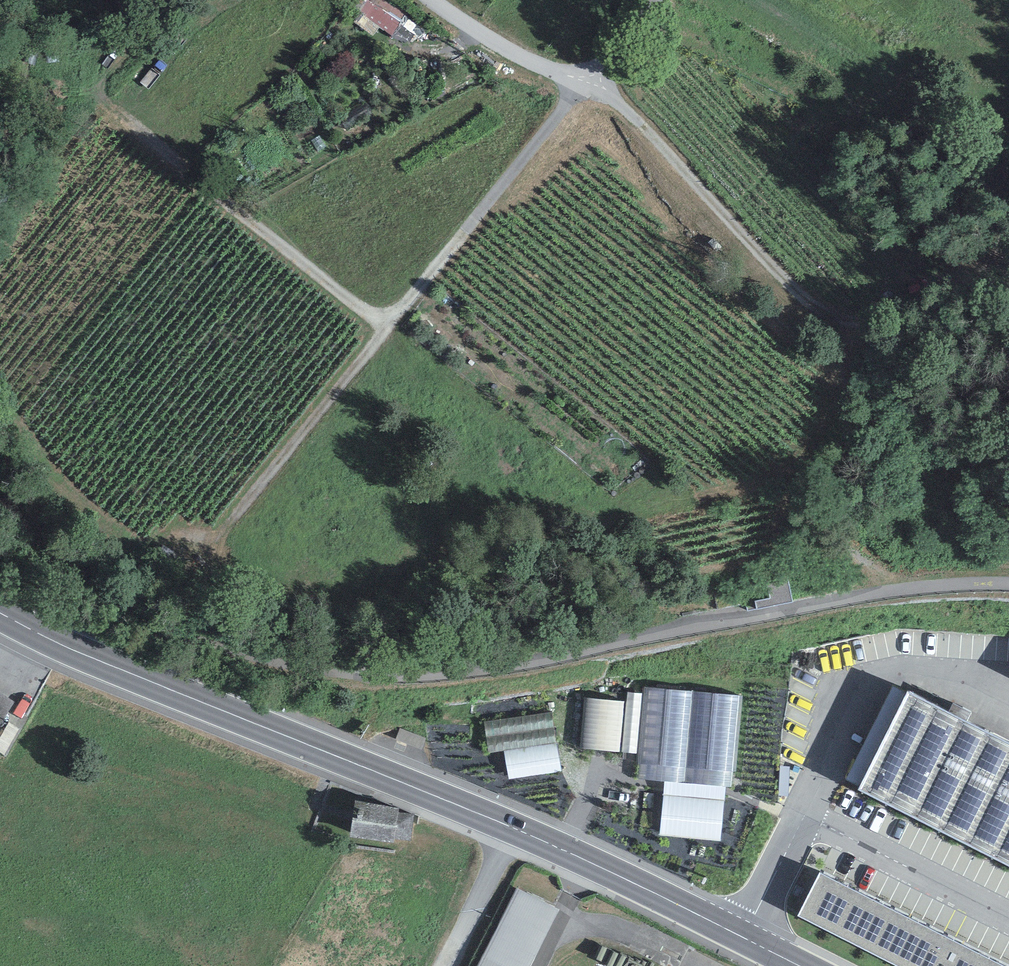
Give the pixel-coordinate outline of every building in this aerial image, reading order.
[(414,13),(398,0),(371,0),(364,8),(397,34),(414,13)] [(742,696),(645,687),(639,779),(665,782),(724,787),(731,787),(732,771),(737,771),(742,696)] [(642,694),(628,692),(622,752),(636,754),(642,694)] [(0,693),(0,725),(15,702),(0,693)] [(908,697),(859,794),(1008,870),(1008,748),(908,697)] [(625,701),(587,698),(582,747),(619,752),(625,701)] [(552,712),(484,722),(489,752),(503,750),(556,743),(552,712)] [(503,750),(509,779),(561,771),(556,743),(503,750)] [(665,782),(660,835),(720,840),(724,787),(665,782)] [(356,802),(351,836),(394,842),(394,838),(410,840),(414,814),(399,812),(400,808),(356,802)] [(820,877),(799,920),(891,965),(999,965),(820,877)] [(517,890),(478,965),(532,965),(560,912),(517,890)]
